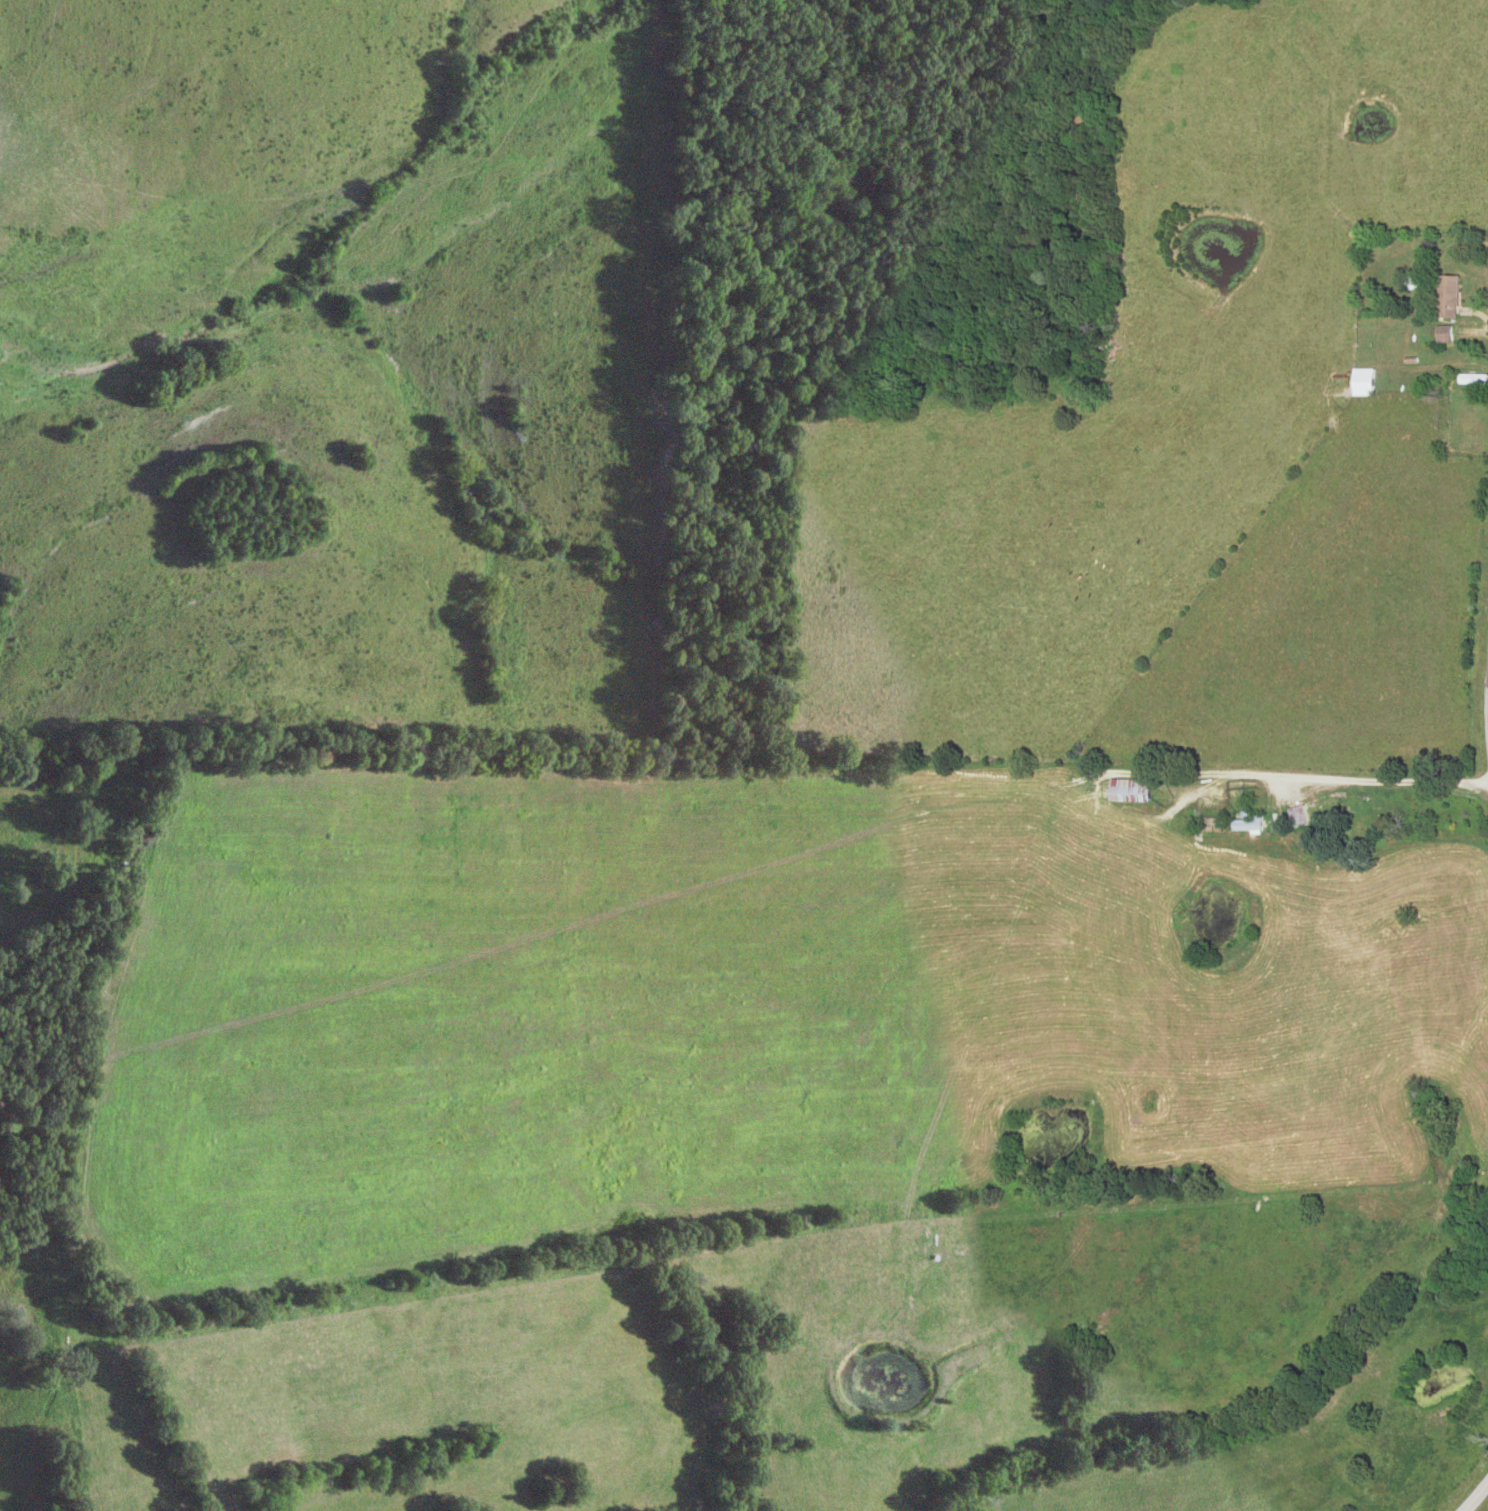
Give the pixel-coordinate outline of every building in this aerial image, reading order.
[(1462,278),(1444,277),(1442,317),(1460,317),(1462,278)] [(1439,343),(1453,342),(1452,326),(1439,326),(1439,343)] [(1377,369),(1356,369),(1357,396),(1378,395),(1377,369)] [(1113,801),(1152,802),(1153,780),(1113,779),(1113,801)] [(1235,831),(1253,830),(1253,835),(1264,834),(1264,817),(1251,817),(1251,811),(1244,811),(1244,820),(1234,820),(1235,831)]
